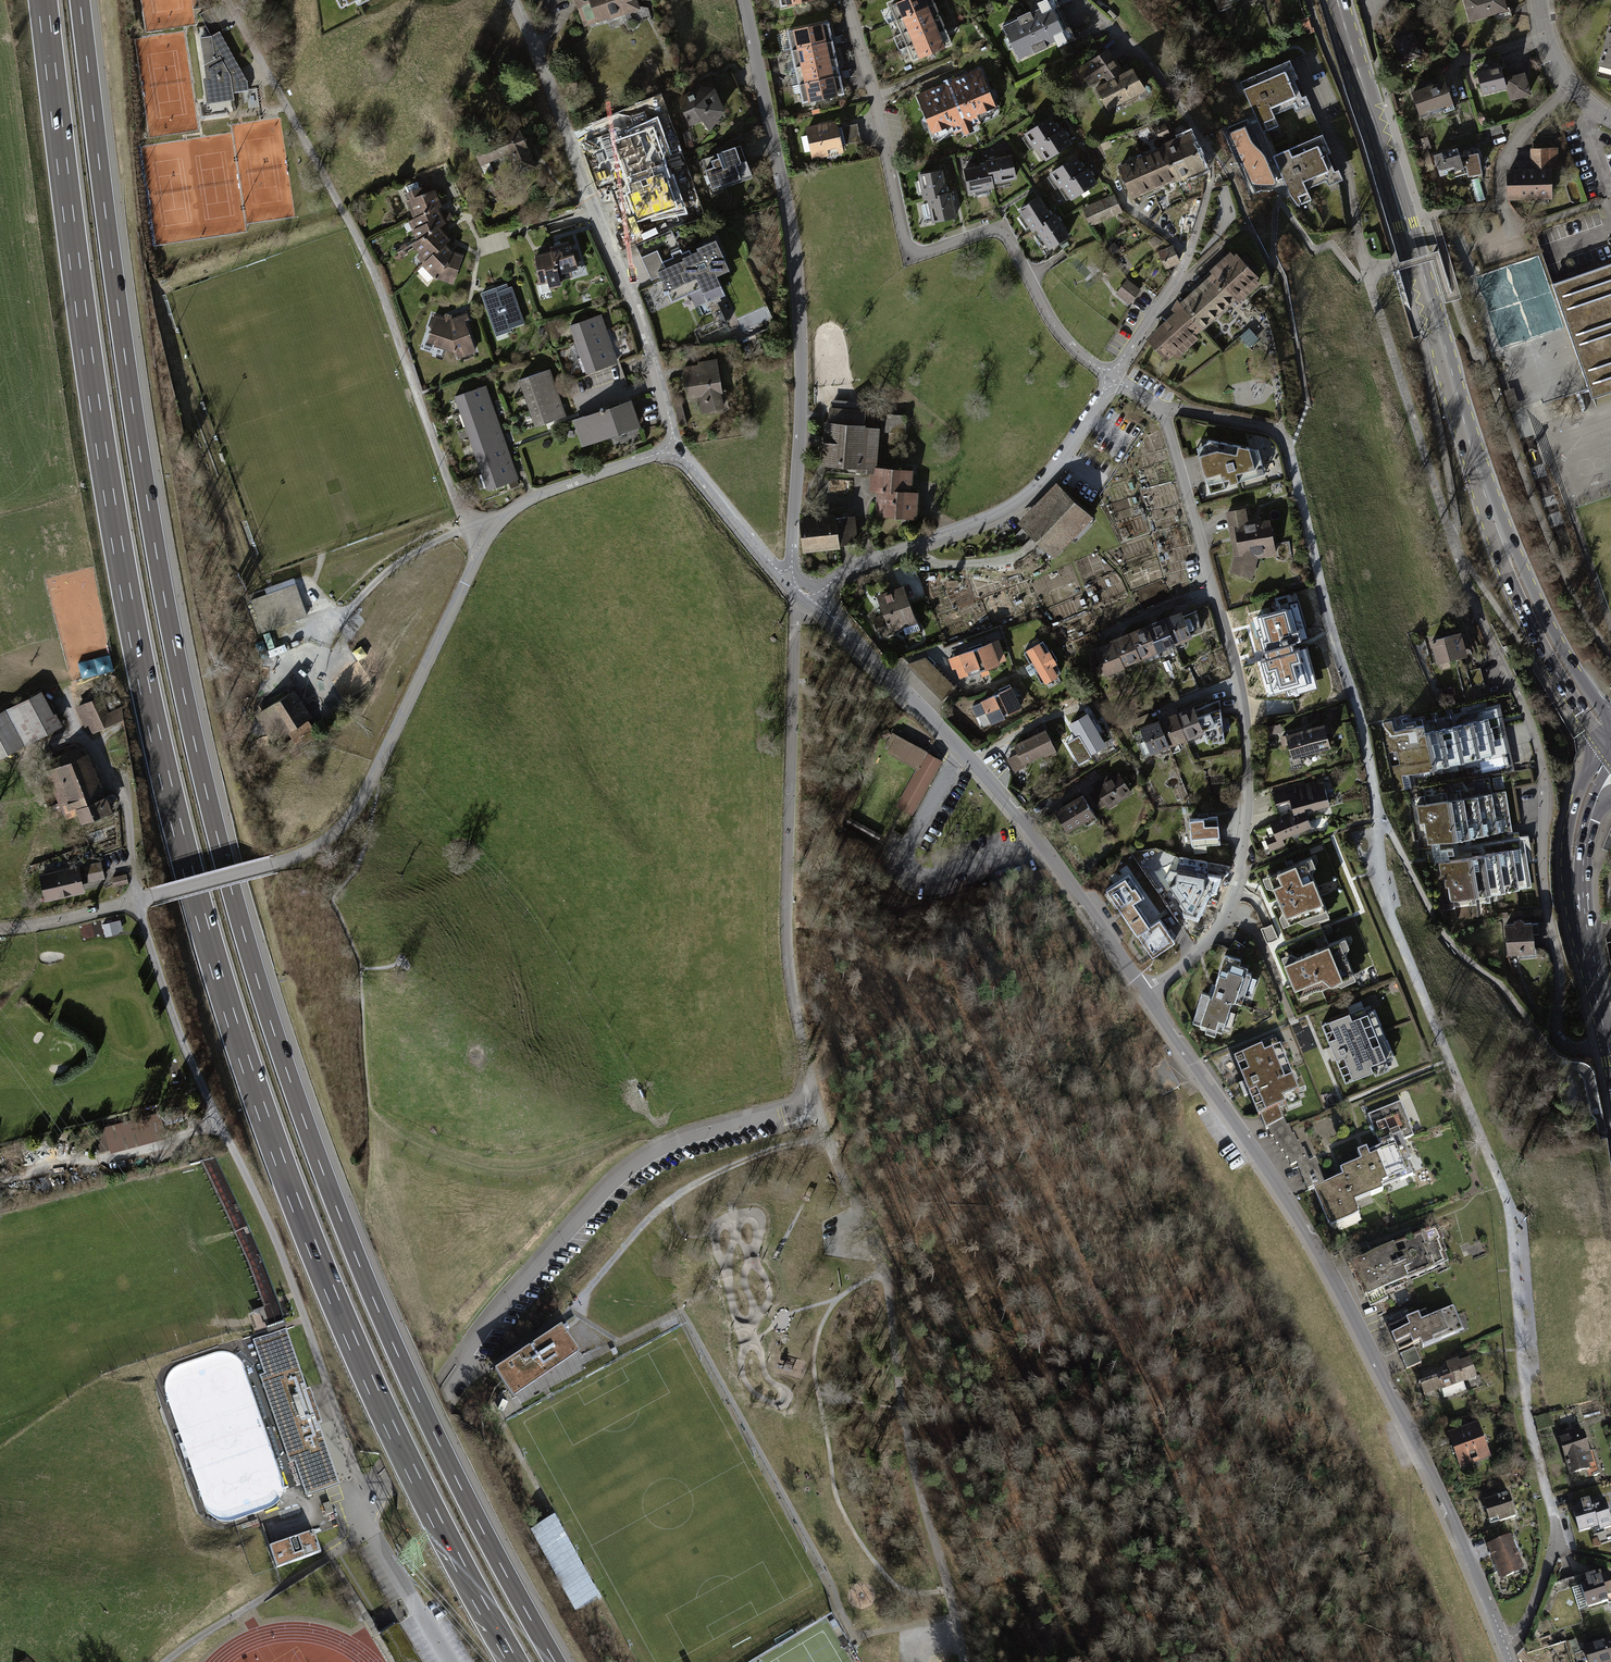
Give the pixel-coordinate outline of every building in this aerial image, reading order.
[(579,25),(584,23),(586,28),(621,15),(622,18),(637,13),(632,0),(570,0),(579,25)] [(778,12),(814,7),(813,0),(777,0),(778,12)] [(892,8),(915,66),(945,55),(923,0),(913,0),(892,8)] [(1469,22),(1504,15),(1502,0),(1465,0),(1469,22)] [(1053,4),(1000,27),(1017,66),(1070,43),(1053,4)] [(826,29),(790,35),(802,107),(838,101),(826,29)] [(1598,78),(1610,82),(1610,30),(1598,78)] [(218,35),(198,39),(209,115),(236,110),(232,96),(250,91),(218,35)] [(1412,40),(1392,46),(1397,63),(1417,56),(1412,40)] [(1106,58),(1079,73),(1088,89),(1101,81),(1106,91),(1096,97),(1108,118),(1147,96),(1135,74),(1120,83),(1106,58)] [(1498,64),(1474,72),(1483,97),(1507,89),(1511,101),(1531,95),(1523,71),(1502,77),(1498,64)] [(981,68),(913,96),(932,140),(959,129),(962,137),(973,133),(969,122),(999,110),(981,68)] [(1295,71),(1245,86),(1261,136),(1278,130),(1274,116),(1307,106),(1295,71)] [(716,80),(678,94),(690,127),(728,114),(716,80)] [(1440,84),(1409,94),(1419,120),(1449,110),(1440,84)] [(1055,120),(1027,137),(1043,165),(1072,148),(1055,120)] [(837,124),(807,129),(813,164),(843,159),(837,124)] [(1166,130),(1157,134),(1161,143),(1170,139),(1166,130)] [(1188,133),(1118,164),(1133,198),(1203,167),(1188,133)] [(1322,136),(1275,159),(1297,205),(1313,198),(1307,184),(1338,170),(1322,136)] [(483,173),(507,163),(512,176),(531,168),(519,138),(476,155),(483,173)] [(1531,169),(1504,169),(1504,205),(1550,205),(1550,173),(1566,172),(1565,145),(1531,146),(1531,169)] [(739,149),(701,162),(712,197),(750,184),(739,149)] [(1475,152),(1458,154),(1463,181),(1480,178),(1475,152)] [(1458,154),(1430,158),(1433,182),(1462,177),(1458,154)] [(656,157),(623,168),(641,221),(674,210),(656,157)] [(989,168),(965,169),(967,195),(995,193),(994,187),(1015,185),(1013,158),(989,159),(989,168)] [(1081,160),(1051,176),(1067,207),(1098,190),(1081,160)] [(946,196),(944,171),(922,173),(926,224),(955,221),(954,195),(946,196)] [(424,193),(421,187),(409,192),(418,216),(409,221),(418,240),(412,243),(428,260),(423,264),(436,276),(453,283),(462,256),(453,252),(444,244),(448,239),(438,226),(444,221),(437,207),(441,205),(435,189),(424,193)] [(1122,215),(1114,197),(1083,210),(1090,228),(1122,215)] [(1041,202),(1017,213),(1029,238),(1037,234),(1046,252),(1069,241),(1058,219),(1051,222),(1041,202)] [(573,244),(530,257),(542,298),(559,293),(554,277),(580,270),(573,244)] [(646,259),(656,284),(663,281),(675,308),(701,297),(708,314),(728,306),(719,285),(734,278),(719,244),(683,259),(678,246),(646,259)] [(1172,247),(1161,252),(1167,266),(1178,261),(1172,247)] [(1174,313),(1145,340),(1148,343),(1169,364),(1202,333),(1257,280),(1231,252),(1171,309),(1174,313)] [(1552,287),(1568,332),(1591,399),(1610,392),(1610,267),(1552,287)] [(1127,282),(1116,295),(1131,308),(1142,296),(1127,282)] [(505,284),(479,294),(495,335),(521,325),(505,284)] [(450,320),(438,316),(429,342),(456,351),(459,361),(478,354),(465,315),(450,320)] [(616,361),(601,315),(573,324),(588,371),(616,361)] [(1261,348),(1274,345),(1268,318),(1250,322),(1252,331),(1243,332),(1246,346),(1260,343),(1261,348)] [(720,365),(683,366),(684,404),(698,404),(698,417),(721,416),(720,365)] [(545,372),(519,382),(536,427),(562,418),(545,372)] [(1274,381),(1276,399),(1283,398),(1281,380),(1274,381)] [(487,389),(457,398),(487,489),(517,479),(487,389)] [(629,406),(573,425),(582,453),(638,434),(629,406)] [(860,412),(830,410),(828,427),(819,426),(815,471),(872,476),(876,434),(858,433),(860,412)] [(1204,446),(1197,448),(1207,485),(1229,479),(1231,484),(1266,474),(1259,449),(1209,440),(1204,446)] [(905,475),(874,472),(872,497),(881,498),(880,521),(919,524),(920,500),(903,499),(905,475)] [(1059,486),(1020,525),(1035,540),(1053,557),(1092,518),(1059,486)] [(1243,512),(1228,515),(1236,557),(1232,571),(1250,577),(1256,558),(1274,555),(1268,522),(1255,524),(1255,522),(1245,523),(1243,512)] [(857,540),(854,516),(836,518),(836,517),(800,521),(804,552),(839,548),(838,542),(857,540)] [(900,584),(870,594),(883,634),(914,624),(900,584)] [(296,588),(248,604),(259,636),(306,621),(296,588)] [(1107,644),(1091,651),(1103,678),(1122,670),(1121,668),(1189,641),(1188,639),(1201,634),(1197,612),(1182,618),(1179,612),(1106,642),(1107,644)] [(1463,627),(1432,636),(1438,661),(1470,653),(1463,627)] [(1033,632),(1019,641),(1043,682),(1056,674),(1048,660),(1054,656),(1045,640),(1039,644),(1033,632)] [(985,635),(957,645),(967,673),(996,663),(985,635)] [(1475,686),(1484,684),(1481,670),(1472,672),(1475,686)] [(1005,681),(975,695),(987,722),(1018,708),(1005,681)] [(0,716),(0,765),(62,733),(41,694),(0,716)] [(295,695),(273,709),(290,736),(312,723),(295,695)] [(95,701),(76,709),(89,740),(121,727),(114,711),(101,716),(95,701)] [(1499,701),(1380,725),(1392,786),(1511,763),(1499,701)] [(1085,707),(1067,716),(1084,749),(1103,740),(1085,707)] [(1191,709),(1137,731),(1148,758),(1202,736),(1195,719),(1191,709)] [(1217,709),(1195,719),(1202,736),(1204,745),(1221,743),(1217,709)] [(1040,726),(1009,742),(1014,752),(1006,757),(1013,769),(1052,749),(1040,726)] [(1323,726),(1280,738),(1283,746),(1289,744),(1293,757),(1329,747),(1323,726)] [(944,764),(894,736),(885,754),(917,771),(897,806),(903,809),(915,816),(944,764)] [(84,758),(47,772),(70,832),(107,818),(84,758)] [(1117,768),(1091,784),(1106,808),(1132,792),(1117,768)] [(1269,831),(1260,834),(1265,849),(1283,843),(1281,835),(1310,825),(1304,807),(1329,799),(1320,774),(1265,793),(1272,813),(1264,816),(1269,831)] [(1513,779),(1419,796),(1429,848),(1522,832),(1513,779)] [(1078,788),(1048,806),(1061,827),(1091,808),(1078,788)] [(1216,818),(1187,820),(1188,848),(1217,846),(1216,818)] [(1532,844),(1437,861),(1445,909),(1540,892),(1532,844)] [(1313,857),(1263,877),(1267,887),(1274,889),(1284,913),(1280,919),(1284,927),(1298,921),(1307,925),(1330,916),(1313,873),(1316,867),(1313,857)] [(102,864),(84,868),(86,882),(105,878),(102,864)] [(78,868),(40,876),(45,900),(83,892),(78,868)] [(1209,879),(1186,868),(1176,891),(1199,902),(1209,879)] [(1122,870),(1105,881),(1133,923),(1150,912),(1122,870)] [(126,875),(113,878),(115,887),(128,883),(126,875)] [(117,921),(103,924),(106,937),(120,933),(117,921)] [(1534,922),(1504,923),(1505,951),(1535,950),(1534,922)] [(1292,955),(1282,959),(1298,999),(1336,984),(1342,987),(1357,981),(1346,955),(1350,948),(1346,940),(1299,959),(1292,955)] [(1200,987),(1189,1019),(1224,1030),(1233,1001),(1241,1004),(1255,963),(1222,953),(1210,990),(1200,987)] [(1362,1009),(1319,1026),(1343,1085),(1372,1074),(1374,1079),(1399,1069),(1375,1011),(1364,1015),(1362,1009)] [(1278,1045),(1232,1063),(1255,1121),(1260,1119),(1265,1131),(1281,1125),(1277,1115),(1301,1105),(1278,1045)] [(1341,1173),(1312,1186),(1330,1227),(1359,1214),(1353,1201),(1384,1188),(1378,1176),(1408,1163),(1399,1144),(1416,1136),(1398,1095),(1366,1109),(1381,1144),(1336,1163),(1341,1173)] [(164,1115),(93,1132),(98,1151),(169,1134),(164,1115)] [(1371,1197),(1357,1203),(1359,1208),(1373,1202),(1371,1197)] [(1349,1221),(1338,1224),(1340,1230),(1351,1227),(1349,1221)] [(1421,1226),(1350,1258),(1366,1293),(1436,1260),(1421,1226)] [(1420,1307),(1387,1321),(1406,1367),(1420,1361),(1414,1346),(1461,1326),(1452,1304),(1424,1316),(1420,1307)] [(561,1322),(493,1366),(512,1394),(580,1350),(561,1322)] [(287,1329),(254,1340),(265,1373),(261,1375),(290,1463),(295,1461),(307,1496),(339,1485),(318,1424),(323,1422),(311,1388),(307,1389),(287,1329)] [(1450,1369),(1425,1379),(1432,1397),(1477,1379),(1467,1353),(1446,1361),(1450,1369)] [(1481,1423),(1451,1431),(1460,1463),(1490,1454),(1481,1423)] [(1592,1426),(1558,1434),(1566,1471),(1601,1463),(1592,1426)] [(1508,1487),(1478,1496),(1487,1528),(1517,1519),(1508,1487)] [(1574,1508),(1585,1537),(1610,1527),(1610,1516),(1603,1496),(1574,1508)] [(573,1613),(598,1601),(557,1517),(532,1530),(573,1613)] [(1520,1531),(1489,1540),(1499,1576),(1530,1568),(1520,1531)] [(313,1532),(270,1547),(277,1568),(321,1552),(313,1532)] [(1579,1573),(1590,1608),(1610,1602),(1610,1576),(1608,1565),(1579,1573)] [(1582,1641),(1589,1661),(1610,1661),(1610,1631),(1582,1641)]
